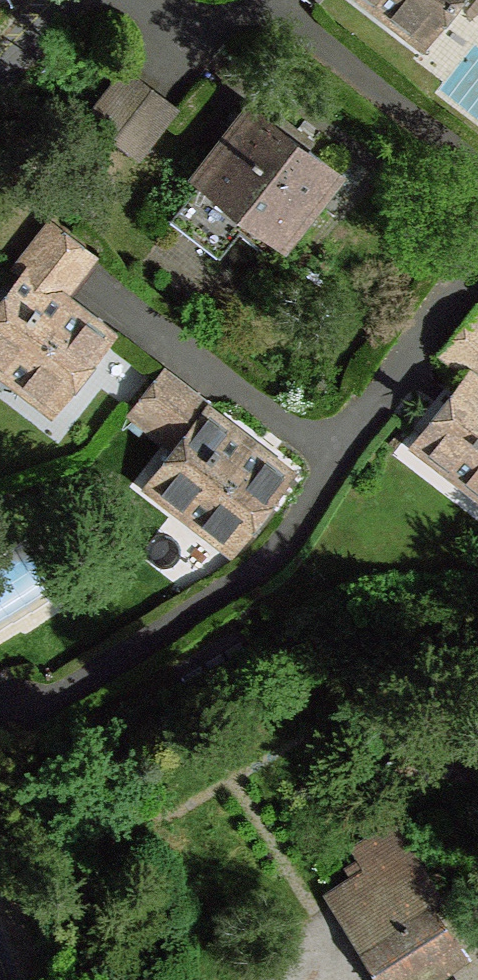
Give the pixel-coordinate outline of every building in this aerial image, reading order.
[(428,39),(460,0),(379,0),(428,39)] [(176,107),(128,70),(90,118),(140,154),(176,107)] [(339,172),(254,107),(198,175),(203,179),(280,237),(285,241),(339,172)] [(280,237),(203,179),(172,218),(220,256),(240,230),(268,252),(280,237)] [(15,269),(23,275),(58,302),(64,294),(94,255),(52,222),(15,269)] [(23,275),(0,304),(0,360),(58,405),(108,341),(58,302),(23,275)] [(469,373),(477,380),(477,306),(442,353),(469,373)] [(177,450),(205,415),(211,407),(164,370),(131,412),(177,450)] [(469,373),(419,437),(477,484),(477,380),(469,373)] [(287,479),(205,415),(177,450),(154,479),(236,544),(287,479)] [(359,884),(412,852),(395,824),(356,848),(363,859),(349,868),(359,884)] [(359,884),(338,897),(368,945),(432,905),(442,899),(412,852),(359,884)] [(432,905),(368,945),(389,979),(398,979),(456,944),(432,905)]
